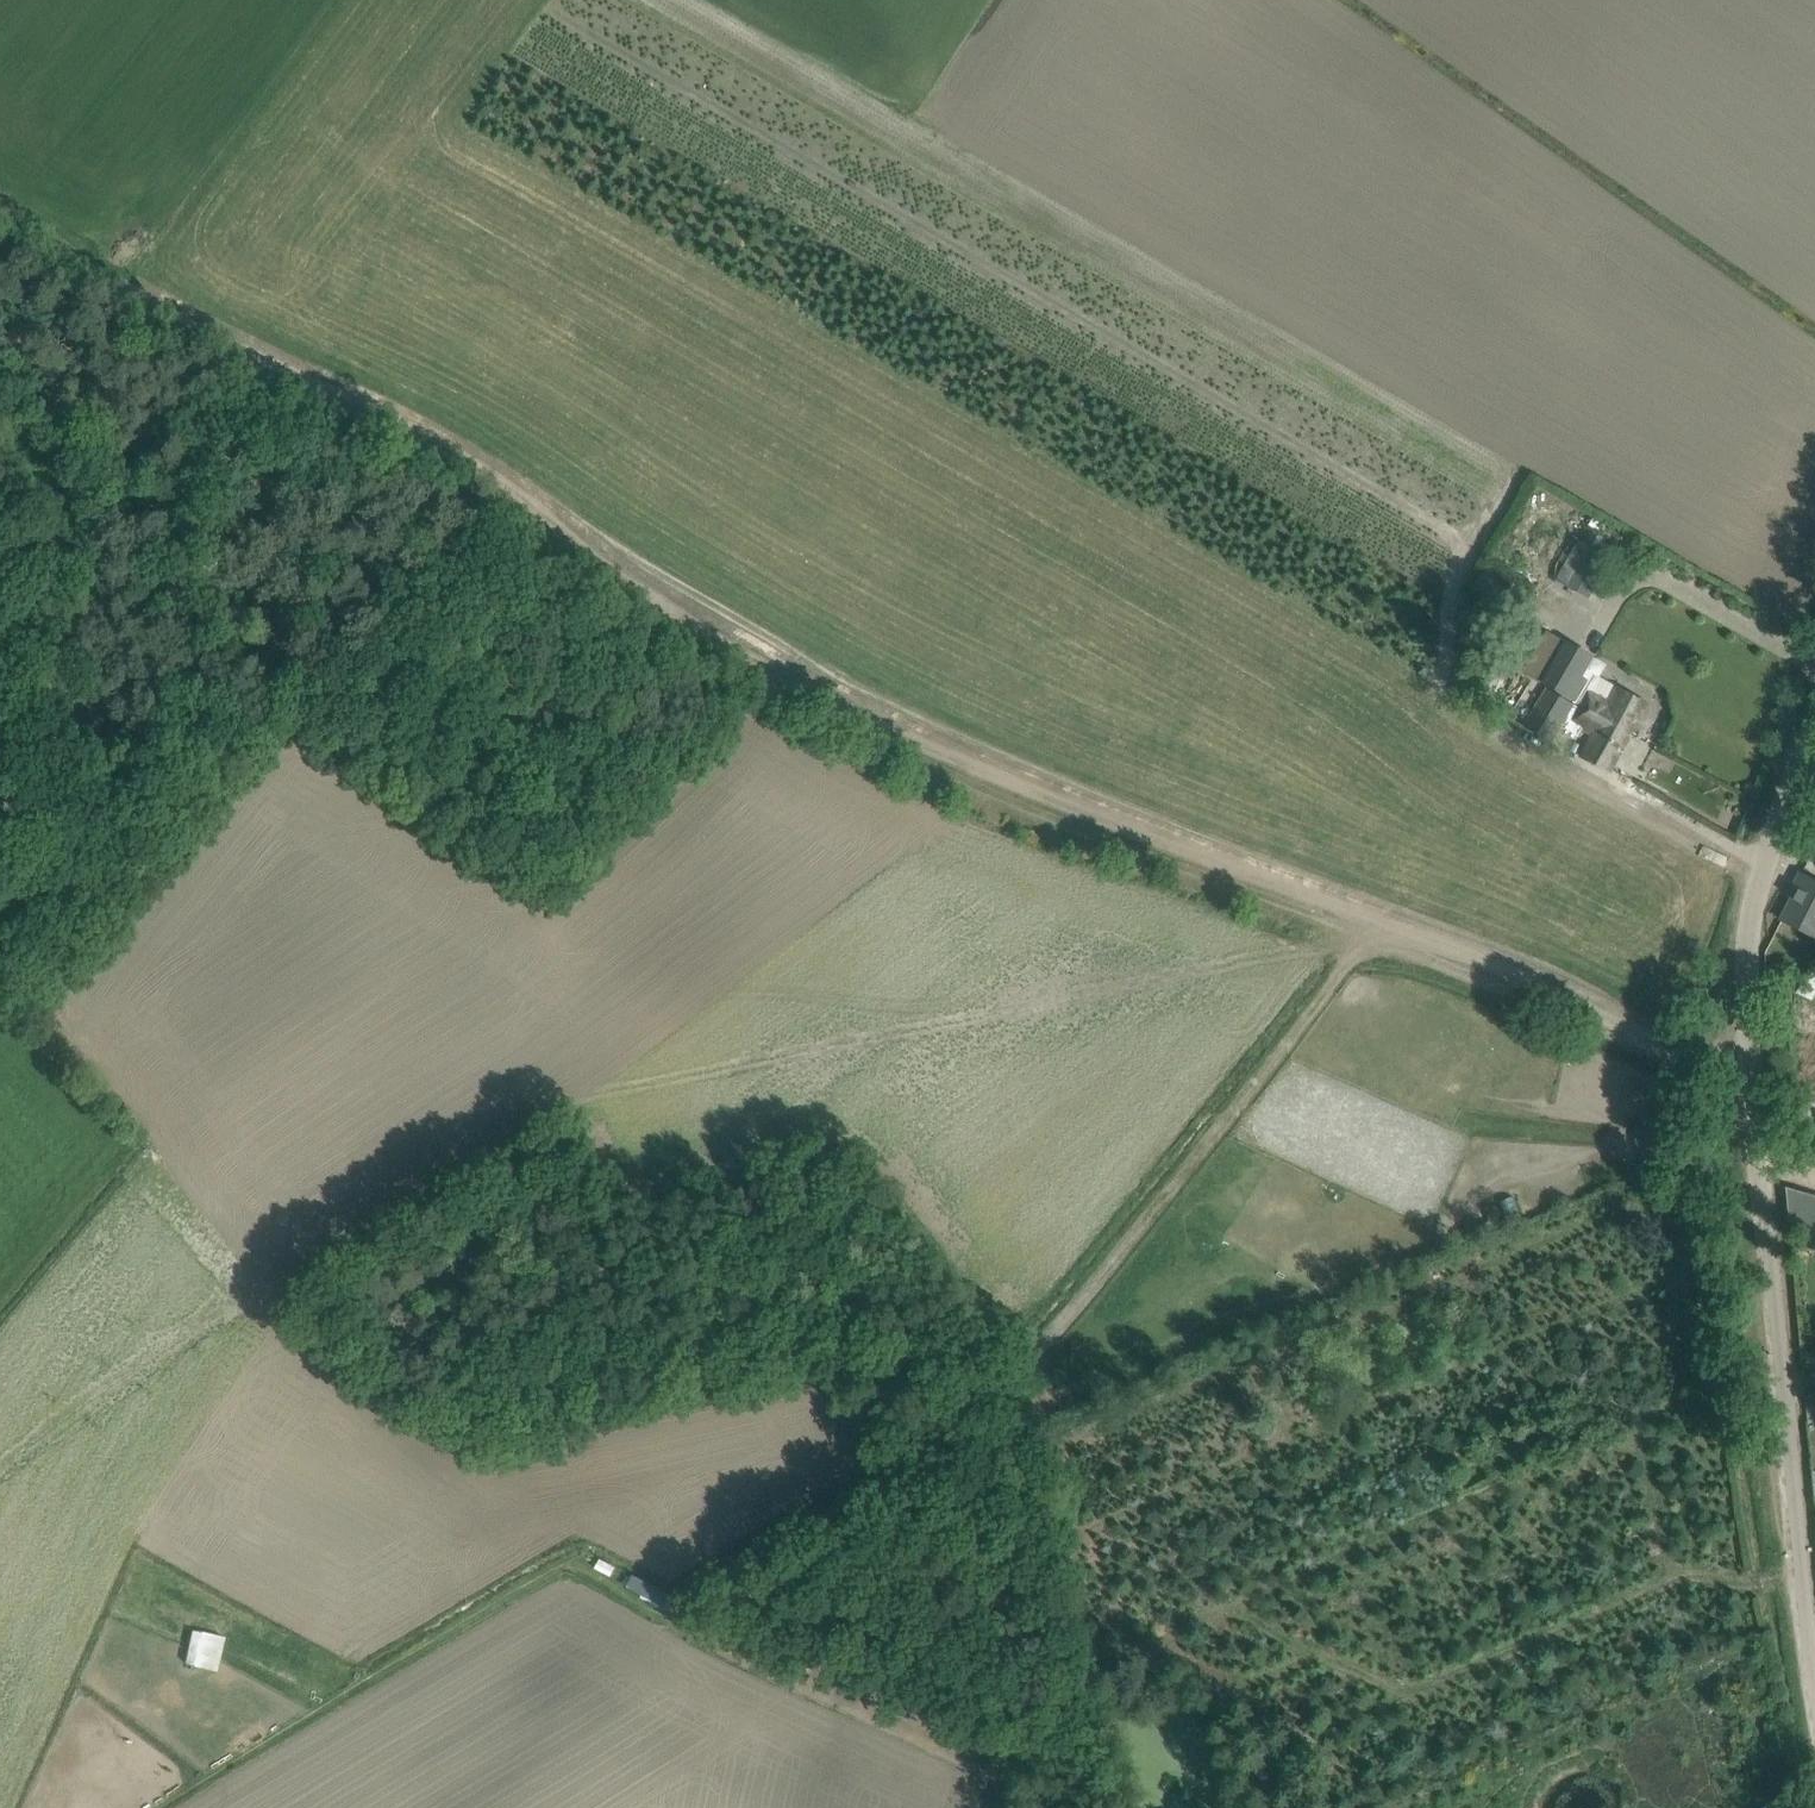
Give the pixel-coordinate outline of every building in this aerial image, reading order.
[(1504,657),(1514,664),(1531,641),(1520,633),(1504,657)] [(1525,673),(1581,705),(1589,691),(1590,692),(1600,676),(1544,642),(1525,673)] [(1629,734),(1647,702),(1619,687),(1610,703),(1597,696),(1590,692),(1589,691),(1581,705),(1580,707),(1589,712),(1629,734)] [(1567,726),(1580,707),(1547,688),(1525,725),(1552,742),(1562,724),(1567,726)] [(1630,734),(1629,734),(1589,712),(1580,707),(1567,726),(1566,728),(1578,736),(1585,725),(1595,731),(1582,756),(1611,771),(1630,734)] [(1801,873),(1794,887),(1798,889),(1782,920),(1814,936),(1814,880),(1801,873)]
